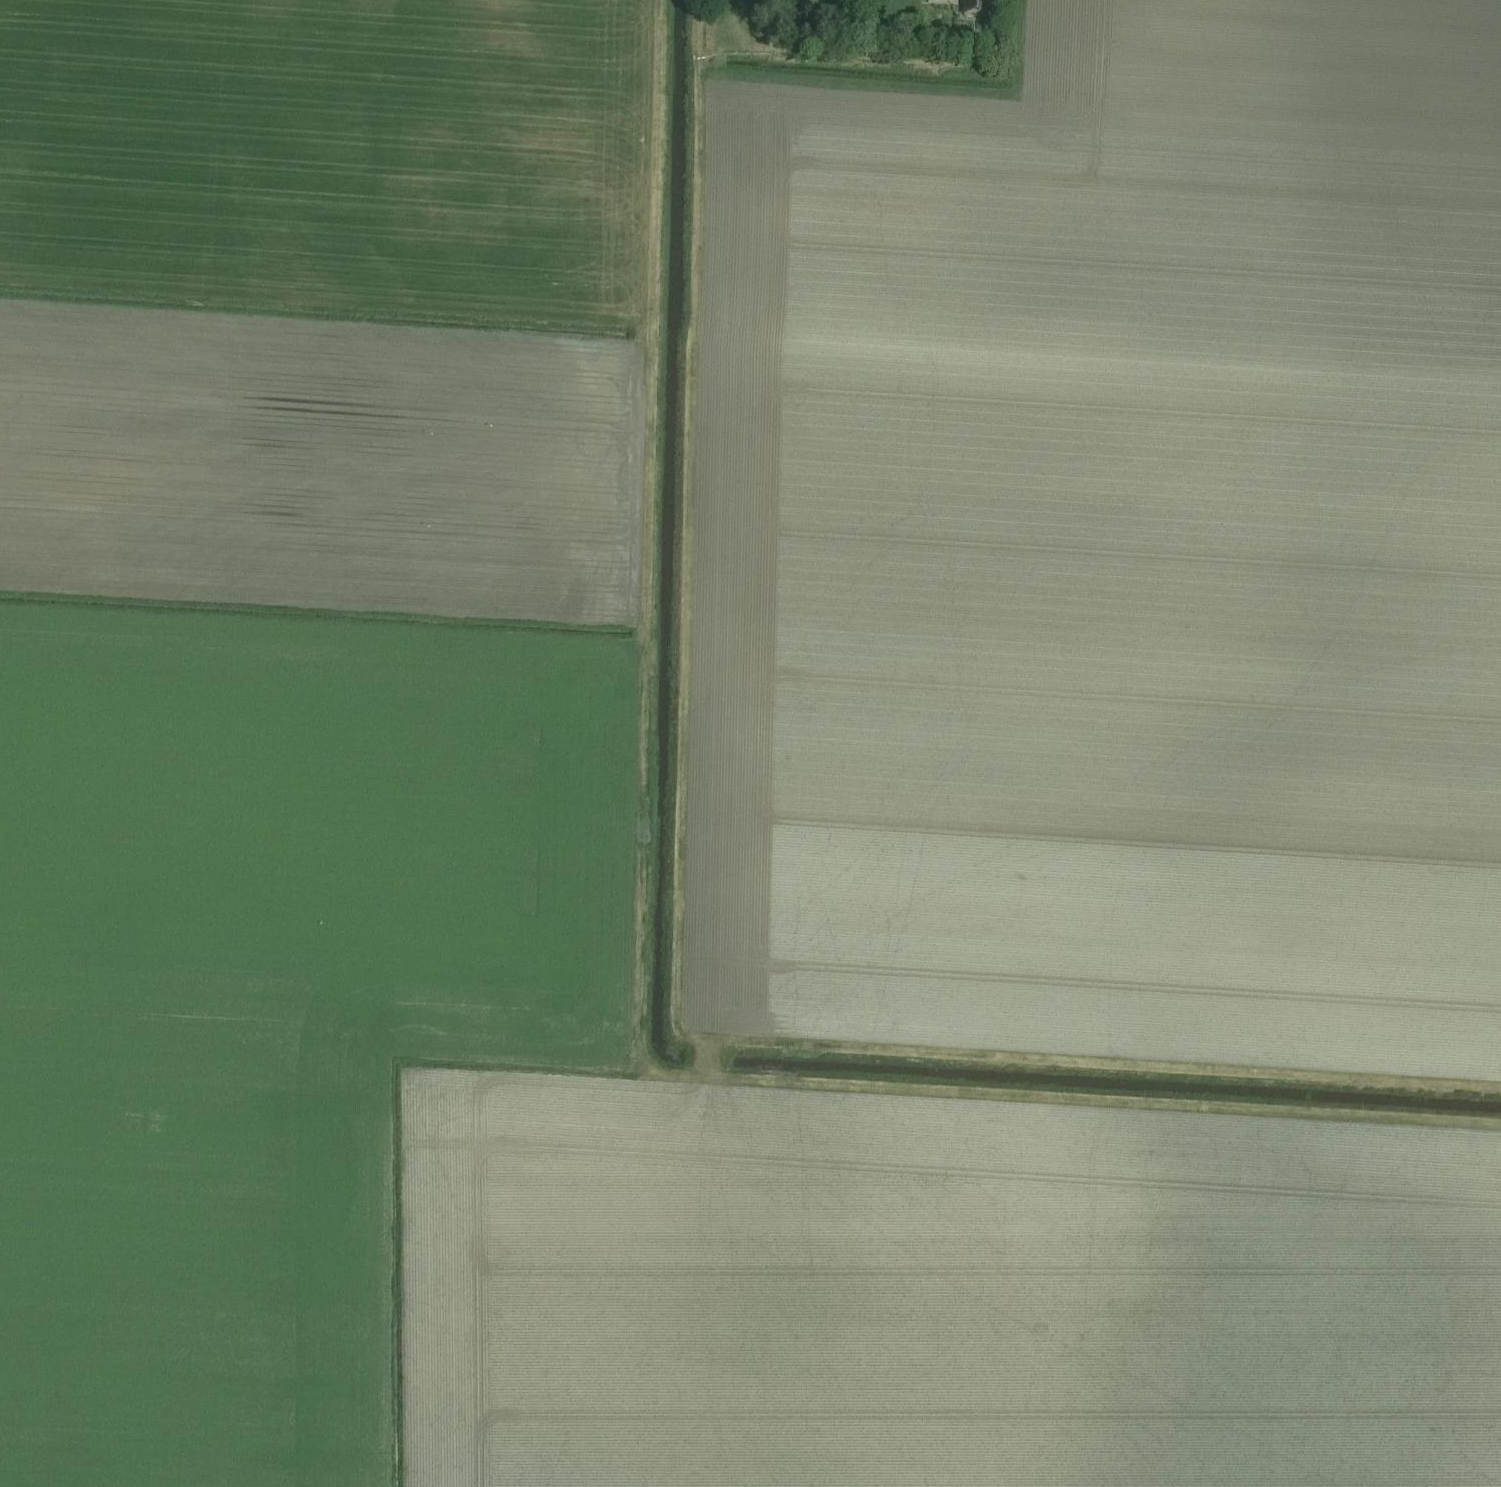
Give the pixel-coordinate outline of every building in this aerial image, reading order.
[(962,20),(999,22),(1000,0),(964,0),(962,20)]
